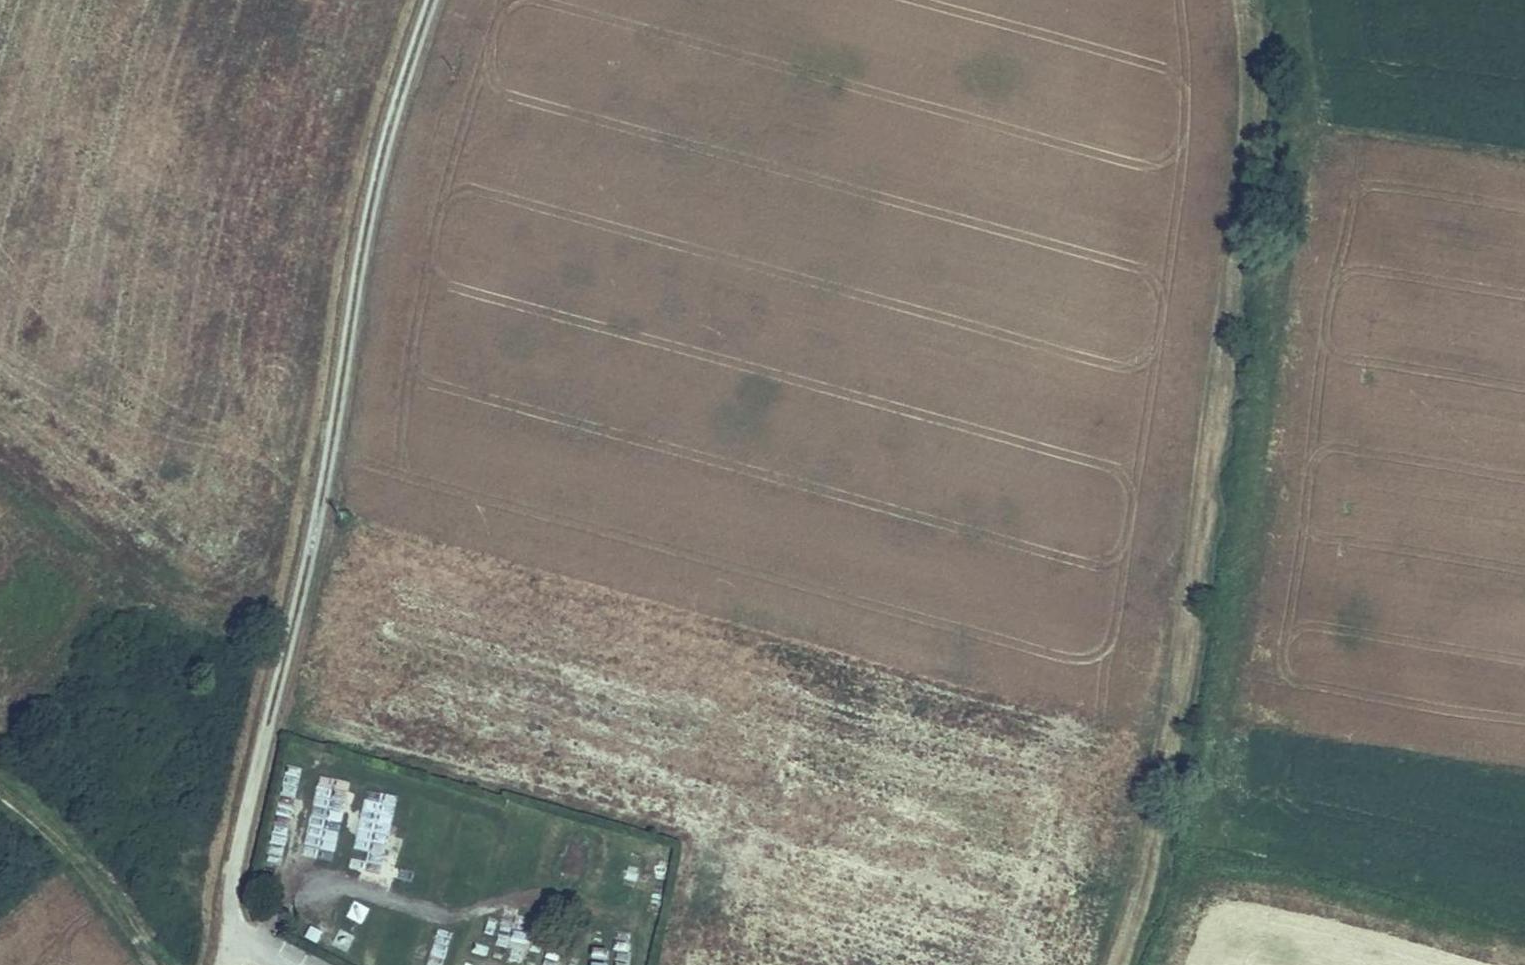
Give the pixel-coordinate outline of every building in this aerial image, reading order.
[(347,787),(323,777),(312,800),(336,811),(347,787)] [(361,808),(348,861),(378,869),(391,815),(361,808)] [(310,832),(311,854),(333,853),(333,831),(310,832)] [(447,930),(434,929),(429,964),(443,964),(447,930)] [(589,964),(603,964),(607,954),(593,950),(589,964)]
